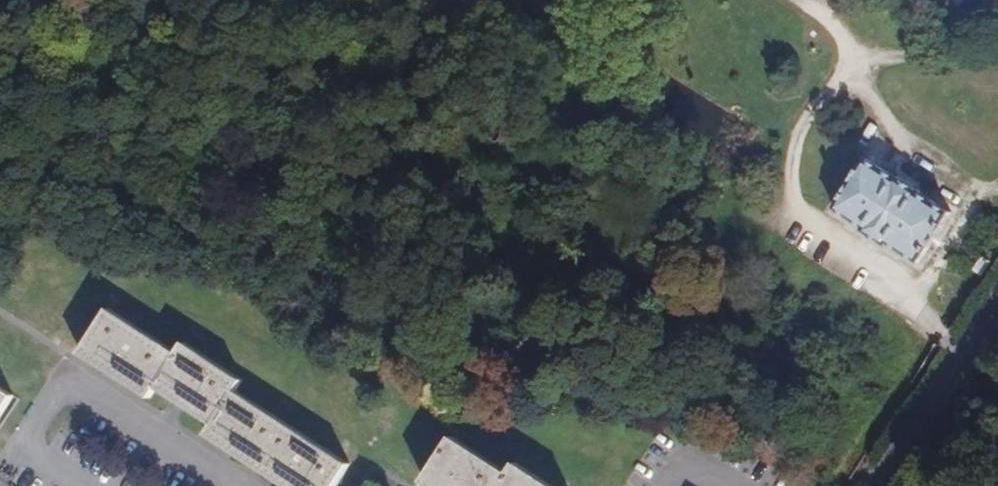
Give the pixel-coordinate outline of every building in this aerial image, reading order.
[(950,212),(866,159),(835,208),(863,227),(862,231),(886,245),(888,243),(918,262),(950,212)] [(951,286),(961,272),(954,268),(945,282),(951,286)] [(349,464),(237,391),(244,380),(187,343),(180,354),(111,310),(83,354),(151,398),(159,387),(215,424),(209,435),(286,485),(336,485),(349,464)] [(14,396),(0,387),(0,417),(14,396)] [(432,485),(549,485),(517,465),(511,475),(454,438),(425,482),(432,485)]
